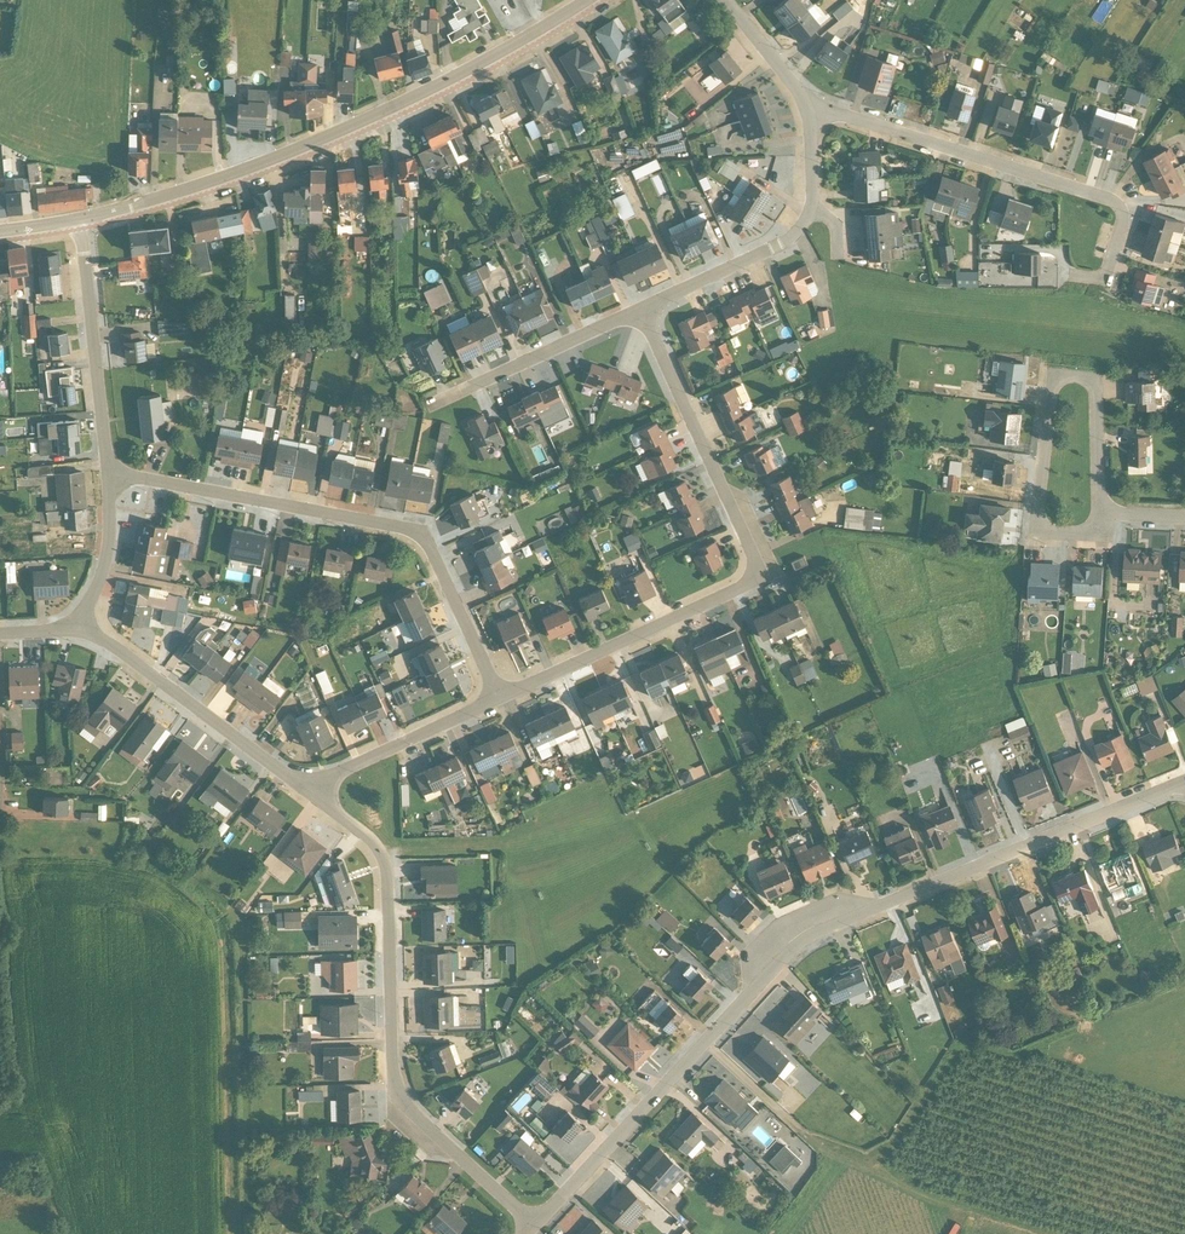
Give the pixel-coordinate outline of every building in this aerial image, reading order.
[(468,41),(476,37),(472,30),(488,20),(484,13),(478,17),(474,11),(481,7),(477,0),(455,0),(460,9),(453,13),(460,27),(447,34),(451,42),(465,34),(468,41)] [(664,18),(657,23),(661,28),(650,35),(656,42),(690,16),(678,0),(651,0),(664,18)] [(772,10),(786,27),(813,5),(808,0),(784,0),(772,10)] [(846,1),(832,12),(838,20),(852,8),(846,1)] [(813,5),(786,27),(798,42),(819,25),(815,19),(820,15),(813,5)] [(714,24),(702,8),(692,14),(704,31),(714,24)] [(428,19),(427,33),(437,33),(437,9),(429,9),(429,19),(428,19)] [(372,46),(366,20),(357,19),(356,50),(372,46)] [(612,19),(594,30),(596,35),(595,35),(599,42),(601,41),(614,64),(638,49),(627,32),(622,34),(612,19)] [(675,27),(678,31),(688,24),(685,20),(675,27)] [(403,51),(397,29),(385,33),(390,52),(372,57),(379,80),(403,74),(398,53),(403,51)] [(814,57),(834,71),(851,47),(834,35),(830,41),(827,39),(814,57)] [(412,40),(407,42),(406,59),(413,78),(431,72),(424,52),(419,39),(412,41),(412,40)] [(352,101),(355,41),(349,41),(348,53),(345,53),(343,80),(337,80),(336,100),(352,101)] [(558,57),(576,87),(594,76),(592,72),(600,67),(587,45),(578,50),(576,46),(558,57)] [(939,51),(938,47),(931,49),(932,54),(929,54),(932,65),(944,61),(941,51),(939,51)] [(725,50),(708,63),(724,83),(741,69),(725,50)] [(281,52),(280,66),(290,66),(291,53),(281,52)] [(867,55),(857,84),(885,93),(897,56),(888,53),(885,61),(867,55)] [(994,66),(960,54),(958,61),(973,66),(973,67),(979,69),(976,81),(988,84),(994,66)] [(940,79),(941,81),(948,62),(936,65),(940,79)] [(305,88),(307,63),(298,63),(297,81),(289,81),(289,89),(282,90),(283,103),(288,103),(288,116),(305,115),(305,88)] [(305,115),(323,114),(322,102),(327,101),(325,83),(315,83),(316,64),(307,63),(305,88),(305,115)] [(994,66),(992,73),(1000,74),(1001,68),(994,66)] [(540,69),(520,79),(537,114),(553,105),(562,101),(554,84),(549,85),(540,69)] [(612,75),(603,78),(609,95),(614,102),(621,99),(612,75)] [(234,79),(223,79),(224,94),(235,93),(234,79)] [(1114,93),(1117,83),(1099,79),(1097,89),(1114,93)] [(1124,97),(1147,103),(1150,92),(1128,85),(1124,97)] [(516,110),(505,87),(488,95),(503,124),(519,116),(516,111),(516,110)] [(623,97),(629,95),(625,87),(619,89),(623,97)] [(268,103),(268,90),(248,88),(246,104),(238,103),(236,129),(247,129),(247,127),(265,128),(267,104),(268,103)] [(973,94),(954,88),(946,112),(966,118),(973,94)] [(764,110),(757,92),(732,101),(739,120),(764,110)] [(479,99),(472,102),(481,120),(488,117),(495,132),(505,128),(503,124),(488,95),(487,95),(482,97),(483,98),(479,99)] [(990,127),(1010,134),(1017,112),(1018,112),(1022,100),(1004,95),(1001,105),(997,105),(990,127)] [(1027,139),(1050,146),(1062,111),(1045,106),(1044,108),(1035,105),(1029,123),(1032,124),(1027,139)] [(1116,113),(1096,107),(1094,114),(1093,113),(1087,133),(1093,135),(1091,142),(1105,146),(1116,113)] [(739,120),(746,139),(771,130),(764,110),(764,111),(739,120)] [(158,117),(158,150),(176,150),(177,116),(177,112),(160,112),(159,117),(158,117)] [(707,119),(702,112),(692,121),(698,127),(707,119)] [(1105,146),(1121,151),(1123,144),(1130,146),(1136,127),(1135,127),(1138,118),(1117,112),(1105,146)] [(466,160),(468,158),(468,157),(465,152),(466,152),(457,134),(462,132),(456,120),(453,121),(450,114),(437,120),(457,163),(458,164),(466,160)] [(203,116),(177,116),(176,150),(211,150),(212,120),(203,119),(203,116)] [(1069,116),(1065,128),(1077,132),(1081,120),(1069,116)] [(457,163),(437,120),(432,122),(422,127),(431,147),(417,153),(428,178),(437,174),(435,169),(445,164),(442,157),(444,156),(450,167),(457,163)] [(540,135),(533,120),(524,124),(532,139),(540,135)] [(536,125),(540,135),(545,132),(541,122),(536,125)] [(489,142),(481,126),(474,129),(489,159),(494,156),(493,153),(500,150),(495,139),(489,142)] [(151,140),(151,127),(136,128),(136,134),(129,134),(129,172),(144,172),(144,161),(147,161),(147,141),(151,140)] [(679,129),(656,136),(659,144),(681,137),(679,129)] [(474,131),(467,135),(475,151),(482,148),(474,131)] [(558,153),(555,142),(547,144),(550,155),(558,153)] [(660,148),(661,156),(684,150),(682,142),(660,148)] [(707,155),(721,153),(720,146),(706,148),(707,155)] [(1143,160),(1153,179),(1175,167),(1171,159),(1174,158),(1169,147),(1143,160)] [(853,168),(853,178),(877,177),(877,167),(879,167),(878,151),(861,152),(861,157),(852,157),(852,163),(850,163),(851,168),(853,168)] [(397,173),(401,196),(410,195),(410,197),(417,196),(417,188),(419,188),(414,157),(398,160),(399,173),(397,173)] [(718,161),(713,169),(732,181),(740,167),(725,158),(722,163),(718,161)] [(655,159),(631,171),(635,179),(659,167),(655,159)] [(697,160),(689,160),(698,179),(705,176),(697,160)] [(39,181),(37,163),(37,162),(27,164),(28,183),(39,181)] [(381,163),(367,165),(370,189),(373,189),(374,198),(384,197),(383,188),(387,187),(386,176),(383,176),(381,163)] [(1162,197),(1171,193),(1173,196),(1184,190),(1184,173),(1180,164),(1153,179),(1162,197)] [(314,166),(310,168),(309,187),(308,225),(307,264),(320,264),(322,204),(322,202),(320,201),(320,194),(316,194),(316,191),(324,191),(325,168),(320,166),(314,166)] [(356,198),(353,166),(336,168),(338,190),(336,190),(338,211),(339,218),(336,219),(337,237),(352,236),(351,225),(352,225),(351,209),(350,199),(356,198)] [(536,171),(539,182),(549,179),(548,178),(551,177),(548,168),(546,169),(545,168),(536,171)] [(951,207),(960,181),(941,175),(933,200),(926,197),(922,211),(933,214),(932,217),(943,221),(945,213),(948,214),(950,206),(951,207)] [(771,195),(749,180),(748,181),(743,177),(733,193),(738,197),(760,211),(771,195)] [(853,178),(854,189),(853,189),(853,200),(886,199),(886,189),(883,189),(883,177),(853,178)] [(13,178),(4,179),(4,187),(7,214),(31,211),(29,191),(27,178),(23,179),(22,178),(13,179),(13,178)] [(977,187),(960,181),(951,207),(949,214),(967,220),(967,219),(970,220),(978,195),(975,194),(977,187)] [(54,186),(57,210),(73,208),(71,189),(67,189),(67,185),(54,186)] [(36,188),(38,212),(57,210),(54,186),(36,188)] [(284,204),(284,215),(293,215),(293,224),(308,225),(309,187),(300,187),(300,190),(292,190),(292,193),(283,193),(282,204),(284,204)] [(93,197),(92,188),(71,189),(73,208),(87,207),(86,198),(93,197)] [(268,190),(258,193),(258,195),(254,196),(257,206),(253,208),(256,217),(257,217),(262,231),(276,228),(276,211),(269,190),(268,190)] [(634,214),(624,193),(611,199),(621,220),(634,214)] [(727,201),(721,209),(749,228),(760,211),(738,197),(733,205),(727,201)] [(1030,205),(1008,198),(1003,214),(989,209),(985,221),(1000,225),(999,227),(1021,233),(1030,205)] [(585,211),(587,217),(614,205),(611,199),(585,211)] [(870,208),(860,209),(862,224),(863,224),(864,237),(902,234),(900,221),(898,221),(897,211),(871,213),(870,208)] [(239,211),(244,234),(252,233),(247,209),(239,211)] [(380,209),(370,209),(371,217),(372,218),(372,226),(381,226),(380,213),(380,209)] [(620,218),(616,210),(609,214),(612,221),(605,224),(608,230),(615,227),(613,222),(620,218)] [(205,240),(243,232),(239,211),(191,221),(195,241),(187,242),(191,274),(211,270),(205,240)] [(718,242),(706,216),(704,217),(702,212),(685,219),(700,250),(718,242)] [(392,232),(392,213),(380,213),(381,226),(381,233),(392,232)] [(1179,244),(1184,231),(1183,231),(1184,224),(1184,222),(1154,213),(1147,234),(1179,244)] [(409,229),(409,216),(393,217),(393,239),(402,239),(402,229),(409,229)] [(600,241),(609,238),(599,217),(591,221),(600,241)] [(918,218),(911,219),(912,233),(919,232),(918,218)] [(669,234),(680,259),(700,250),(685,219),(667,228),(670,233),(669,234)] [(600,245),(590,222),(585,224),(589,233),(585,235),(591,249),(600,245)] [(149,252),(170,250),(168,227),(146,229),(149,252)] [(135,277),(146,276),(144,253),(149,252),(146,229),(130,231),(133,261),(118,263),(120,286),(135,284),(135,277)] [(899,246),(903,246),(902,234),(865,237),(866,249),(865,249),(866,259),(899,255),(899,246)] [(1147,234),(1141,254),(1163,261),(1164,260),(1170,262),(1173,253),(1176,253),(1179,244),(1147,234)] [(354,236),(354,251),(368,250),(368,236),(354,236)] [(647,275),(667,266),(655,242),(653,243),(651,238),(634,247),(647,275)] [(950,244),(938,246),(940,261),(942,261),(943,270),(951,269),(950,260),(952,260),(950,244)] [(27,273),(23,247),(8,249),(10,275),(8,275),(9,295),(14,294),(13,289),(24,288),(21,275),(27,274),(27,273)] [(647,275),(634,247),(616,255),(618,259),(616,260),(627,285),(647,275)] [(1012,252),(1012,272),(1039,272),(1039,252),(1012,252)] [(61,291),(56,254),(39,257),(41,275),(38,275),(41,294),(61,291)] [(472,294),(487,289),(483,277),(491,274),(487,263),(463,272),(472,294)] [(587,263),(579,266),(594,299),(615,290),(603,264),(590,269),(587,263)] [(806,265),(780,277),(793,305),(811,297),(811,296),(815,294),(817,290),(806,265)] [(1156,276),(1137,270),(1132,286),(1135,287),(1132,297),(1133,297),(1131,303),(1143,307),(1143,306),(1145,302),(1151,304),(1152,304),(1157,284),(1154,283),(1156,276)] [(976,271),(954,271),(956,286),(977,286),(976,271)] [(9,298),(9,295),(8,275),(8,272),(0,273),(0,300),(9,298)] [(563,288),(573,309),(594,299),(584,278),(563,288)] [(444,281),(424,289),(432,308),(452,300),(444,281)] [(540,287),(521,297),(534,325),(547,319),(546,316),(553,313),(540,287)] [(753,288),(740,294),(749,313),(754,311),(760,325),(777,318),(772,307),(772,306),(764,287),(754,291),(753,288)] [(749,313),(740,294),(728,299),(728,300),(729,303),(720,307),(728,326),(729,326),(732,332),(740,327),(739,324),(747,320),(745,315),(749,313)] [(514,335),(534,325),(521,297),(502,306),(502,305),(501,306),(505,313),(504,314),(514,335)] [(24,314),(23,314),(25,338),(36,337),(34,314),(33,314),(32,303),(23,303),(24,314)] [(819,328),(833,325),(831,309),(827,310),(826,309),(816,311),(819,328)] [(717,324),(712,312),(706,315),(704,311),(678,324),(691,352),(709,344),(704,332),(711,328),(711,327),(717,324)] [(503,342),(490,313),(469,323),(482,351),(503,342)] [(449,332),(448,332),(461,361),(482,351),(469,323),(465,315),(446,324),(449,332)] [(51,327),(50,318),(36,320),(37,329),(51,327)] [(157,320),(159,337),(188,334),(187,324),(157,320)] [(50,355),(70,352),(67,331),(43,335),(43,336),(45,351),(49,350),(50,355)] [(140,333),(121,334),(123,350),(126,350),(127,360),(147,358),(155,357),(154,343),(145,344),(145,339),(140,339),(140,333)] [(438,337),(411,349),(421,370),(425,368),(429,374),(445,367),(441,358),(447,356),(438,337)] [(796,338),(788,342),(792,349),(799,346),(796,338)] [(725,342),(715,347),(719,356),(715,357),(719,368),(733,361),(725,342)] [(797,358),(790,354),(786,360),(794,364),(797,358)] [(998,361),(992,361),(990,374),(996,375),(994,394),(1020,397),(1024,364),(998,360),(998,361)] [(591,364),(584,384),(585,384),(592,387),(593,386),(601,388),(602,387),(609,389),(616,371),(608,368),(607,370),(591,364)] [(71,367),(45,371),(48,396),(55,395),(57,406),(68,405),(68,404),(76,403),(74,383),(70,383),(69,375),(72,375),(71,367)] [(625,374),(616,371),(609,389),(617,392),(616,394),(625,397),(624,399),(633,402),(641,382),(624,376),(625,374)] [(213,376),(198,378),(200,398),(216,396),(213,376)] [(1155,381),(1126,382),(1127,383),(1127,394),(1127,395),(1132,395),(1133,399),(1135,401),(1139,401),(1139,410),(1156,409),(1156,405),(1162,405),(1162,385),(1155,385),(1155,381)] [(747,399),(740,384),(713,396),(720,411),(720,412),(718,413),(722,421),(741,412),(738,405),(747,399)] [(538,390),(529,394),(540,417),(564,406),(555,385),(539,393),(538,390)] [(227,390),(220,388),(215,418),(221,419),(227,390)] [(276,395),(264,391),(261,402),(272,405),(276,395)] [(506,407),(516,428),(540,417),(529,394),(520,398),(521,400),(506,407)] [(143,440),(164,438),(162,421),(173,419),(171,401),(161,402),(160,395),(138,397),(143,440)] [(319,414),(315,433),(329,436),(335,402),(331,401),(328,415),(319,414)] [(984,408),(982,423),(978,423),(977,431),(989,433),(988,440),(1017,443),(1020,413),(999,410),(1000,405),(986,403),(985,409),(984,408)] [(287,410),(275,407),(272,427),(284,430),(287,410)] [(790,434),(807,428),(800,409),(783,415),(790,434)] [(377,410),(374,424),(390,427),(392,413),(377,410)] [(741,412),(722,421),(728,433),(731,432),(735,442),(763,429),(764,426),(762,421),(759,419),(755,411),(748,414),(749,415),(744,417),(741,412)] [(404,429),(407,415),(392,413),(390,427),(404,429)] [(469,425),(464,427),(480,460),(489,456),(485,447),(493,443),(496,449),(505,445),(494,421),(486,425),(481,414),(467,421),(469,425)] [(345,440),(349,422),(336,419),(335,425),(331,425),(329,434),(333,435),(333,437),(345,440)] [(79,435),(78,420),(37,423),(38,437),(79,435)] [(449,424),(440,422),(437,441),(446,442),(449,424)] [(656,422),(630,434),(629,437),(633,445),(635,446),(640,443),(643,449),(648,446),(651,451),(669,443),(663,430),(660,431),(656,422)] [(219,434),(218,434),(213,454),(221,456),(220,463),(234,465),(241,431),(220,427),(219,434)] [(234,465),(250,468),(251,461),(258,462),(262,442),(261,442),(263,431),(242,427),(241,431),(234,465)] [(1128,465),(1146,465),(1146,445),(1150,444),(1149,435),(1149,429),(1137,429),(1136,436),(1132,436),(1132,454),(1128,454),(1128,465)] [(79,435),(38,437),(39,455),(80,452),(79,435)] [(277,444),(271,472),(291,476),(298,442),(279,438),(278,444),(277,444)] [(318,446),(298,442),(291,476),(312,480),(317,452),(316,452),(316,451),(318,446)] [(675,455),(669,443),(651,451),(653,456),(639,462),(640,463),(635,466),(642,481),(676,466),(672,457),(675,455)] [(761,445),(742,454),(748,467),(752,466),(756,475),(785,461),(777,445),(770,449),(769,448),(763,450),(761,445)] [(349,487),(355,456),(338,453),(333,458),(332,458),(331,462),(330,462),(328,467),(330,467),(327,482),(349,487)] [(406,498),(413,464),(402,462),(403,459),(391,456),(391,459),(390,459),(383,493),(406,498)] [(374,461),(355,458),(349,487),(370,491),(374,470),(372,470),(374,461)] [(992,460),(981,460),(980,469),(982,469),(982,479),(990,480),(990,481),(1011,484),(1012,484),(1014,461),(992,459),(992,460)] [(960,477),(961,462),(949,461),(947,476),(943,476),(941,487),(946,487),(946,491),(955,492),(957,477),(960,477)] [(27,467),(28,477),(53,474),(52,464),(27,467)] [(429,469),(413,465),(406,498),(428,502),(433,476),(428,475),(429,469)] [(86,508),(83,470),(54,473),(56,500),(44,501),(45,511),(86,508)] [(793,484),(789,476),(768,485),(776,501),(774,501),(778,509),(796,501),(793,494),(795,493),(792,485),(793,484)] [(837,485),(841,492),(851,486),(847,479),(837,485)] [(684,480),(657,493),(661,501),(662,501),(666,509),(675,505),(678,513),(697,504),(694,495),(691,496),(684,480)] [(592,500),(601,496),(596,486),(588,490),(592,500)] [(449,504),(459,527),(479,519),(475,510),(479,509),(472,493),(449,504)] [(807,496),(778,509),(782,518),(784,517),(792,533),(794,532),(797,539),(803,536),(800,529),(811,524),(809,518),(816,514),(807,496)] [(703,517),(697,504),(678,513),(680,517),(675,519),(679,528),(681,527),(685,536),(704,527),(700,518),(703,517)] [(964,512),(963,528),(976,530),(975,539),(999,541),(1002,519),(1006,519),(1008,508),(979,504),(978,513),(964,512)] [(570,506),(564,509),(570,524),(586,517),(580,505),(572,509),(570,506)] [(845,507),(843,527),(879,531),(881,513),(873,512),(873,510),(845,507)] [(64,528),(87,526),(86,508),(33,512),(32,512),(33,520),(35,520),(35,522),(37,522),(37,520),(39,520),(40,524),(47,524),(47,527),(64,525),(64,528)] [(622,515),(619,524),(630,527),(633,518),(622,515)] [(165,537),(167,527),(157,526),(156,529),(152,528),(152,526),(151,525),(145,523),(143,532),(142,532),(141,536),(139,536),(136,549),(164,554),(167,538),(165,537)] [(266,534),(233,527),(227,557),(260,562),(266,534)] [(473,554),(479,566),(511,552),(505,537),(502,539),(499,530),(485,537),(472,543),(475,550),(473,554)] [(631,532),(619,531),(628,551),(640,546),(635,533),(632,534),(631,532)] [(194,543),(173,539),(169,555),(190,559),(194,543)] [(280,539),(274,572),(284,574),(286,562),(306,566),(310,544),(280,539)] [(541,540),(532,544),(536,554),(545,549),(541,540)] [(698,564),(702,573),(721,565),(717,555),(721,554),(715,540),(695,549),(697,554),(692,557),(696,565),(698,564)] [(657,555),(653,546),(646,549),(650,558),(657,555)] [(323,568),(322,574),(338,577),(339,571),(342,572),(343,568),(350,569),(353,549),(343,548),(342,550),(326,547),(322,568),(323,568)] [(562,548),(551,553),(557,565),(567,560),(562,548)] [(1159,584),(1161,553),(1140,551),(1140,549),(1128,548),(1128,549),(1124,549),(1122,581),(1127,582),(1127,589),(1138,589),(1139,582),(1159,584)] [(136,549),(132,568),(176,576),(180,557),(179,557),(136,549)] [(508,568),(513,566),(508,553),(479,566),(483,575),(479,577),(487,592),(513,580),(509,572),(506,572),(505,572),(505,571),(509,571),(508,568)] [(390,577),(394,557),(376,554),(376,556),(366,554),(362,575),(382,579),(383,576),(390,577)] [(803,555),(790,561),(794,569),(807,564),(803,555)] [(17,580),(16,560),(7,560),(8,581),(17,580)] [(1059,565),(1030,563),(1028,601),(1039,602),(1039,598),(1057,599),(1059,569),(1059,565)] [(1074,564),(1072,595),(1101,596),(1103,566),(1074,564)] [(68,594),(66,569),(34,571),(35,598),(45,597),(45,598),(55,598),(55,594),(68,594)] [(623,594),(628,606),(655,594),(644,569),(619,580),(625,593),(623,594)] [(213,581),(207,571),(197,578),(203,588),(213,581)] [(253,575),(250,592),(259,594),(263,577),(253,575)] [(126,601),(186,613),(189,599),(167,594),(168,591),(130,583),(126,601)] [(609,607),(601,588),(577,599),(588,621),(596,617),(595,613),(609,607)] [(424,610),(415,589),(393,599),(402,620),(424,610)] [(265,594),(263,601),(272,603),(273,596),(265,594)] [(357,597),(354,602),(360,606),(364,601),(357,597)] [(253,599),(242,601),(244,614),(256,612),(253,599)] [(126,601),(122,621),(141,625),(148,626),(152,606),(126,601)] [(792,601),(773,610),(787,638),(795,634),(797,636),(806,632),(803,626),(804,625),(792,601)] [(160,610),(159,623),(175,626),(175,627),(191,630),(194,620),(189,618),(189,614),(186,613),(154,607),(153,609),(160,610)] [(564,607),(541,617),(547,631),(545,632),(548,638),(558,634),(559,637),(574,630),(572,627),(573,627),(564,607)] [(772,609),(752,618),(761,639),(771,635),(773,639),(785,634),(772,609)] [(433,630),(424,610),(402,620),(396,623),(405,642),(433,630)] [(518,613),(496,623),(509,651),(518,647),(517,643),(529,637),(518,613)] [(1173,614),(1172,634),(1183,634),(1184,615),(1173,614)] [(195,637),(182,655),(199,668),(214,649),(218,644),(211,639),(217,631),(210,626),(200,629),(194,637),(195,637)] [(734,627),(715,635),(730,667),(739,663),(734,651),(743,647),(734,627)] [(252,629),(242,642),(250,648),(260,634),(252,629)] [(266,631),(261,639),(267,644),(272,636),(266,631)] [(731,668),(715,635),(693,645),(713,686),(724,681),(721,673),(731,668)] [(847,658),(838,640),(828,644),(831,650),(826,652),(829,659),(828,659),(831,666),(847,658)] [(292,645),(287,652),(294,657),(299,651),(296,649),(298,647),(294,644),(292,646),(292,645)] [(424,674),(448,663),(439,644),(415,654),(424,674)] [(199,668),(215,681),(230,661),(229,660),(235,652),(229,647),(223,655),(214,649),(199,668)] [(384,649),(369,657),(373,665),(388,658),(384,649)] [(1064,651),(1063,671),(1071,671),(1072,651),(1064,651)] [(688,676),(678,652),(658,661),(669,685),(688,676)] [(1177,658),(1179,666),(1184,664),(1184,656),(1177,658)] [(810,684),(816,681),(815,676),(817,675),(809,658),(798,663),(806,680),(808,679),(810,684)] [(638,671),(651,698),(665,691),(663,684),(668,682),(658,661),(638,671)] [(1044,664),(1047,675),(1058,672),(1055,661),(1044,664)] [(64,663),(64,664),(64,665),(57,663),(52,683),(59,685),(56,699),(62,701),(61,708),(68,709),(70,702),(77,704),(86,669),(64,663)] [(456,681),(448,663),(424,674),(421,675),(429,693),(456,681)] [(806,680),(798,663),(788,668),(796,685),(806,680)] [(245,669),(244,668),(231,685),(237,689),(233,695),(245,705),(262,682),(256,677),(260,672),(249,664),(245,669)] [(10,698),(39,697),(37,666),(8,667),(10,698)] [(315,674),(324,695),(333,691),(324,670),(315,674)] [(387,670),(379,674),(379,675),(378,677),(381,684),(383,683),(384,685),(392,681),(387,670)] [(1136,681),(1142,695),(1157,689),(1152,674),(1136,681)] [(245,705),(258,714),(262,707),(268,712),(284,689),(267,676),(245,705)] [(622,708),(632,704),(621,678),(620,678),(601,687),(614,718),(615,718),(625,714),(622,708)] [(353,696),(367,723),(387,714),(379,699),(385,695),(379,682),(373,685),(372,684),(363,689),(364,691),(353,696)] [(407,683),(402,685),(401,685),(391,690),(399,707),(409,702),(406,695),(412,692),(407,683)] [(1135,683),(1120,689),(1123,696),(1138,691),(1135,683)] [(308,684),(295,690),(305,711),(317,705),(308,684)] [(117,730),(136,704),(112,686),(87,719),(88,720),(82,727),(83,728),(79,733),(90,742),(100,729),(103,732),(104,731),(110,736),(116,729),(117,730)] [(614,718),(601,687),(580,697),(595,728),(614,719),(613,718),(614,718)] [(1171,700),(1184,716),(1184,687),(1171,700)] [(355,700),(336,708),(347,732),(367,723),(355,700)] [(543,714),(557,743),(576,733),(573,727),(574,726),(564,704),(543,714)] [(712,704),(703,708),(710,724),(716,721),(717,725),(720,724),(719,720),(719,719),(712,704)] [(316,708),(295,718),(307,744),(309,749),(319,744),(331,739),(316,708)] [(156,750),(170,732),(165,728),(166,727),(146,712),(122,745),(141,759),(142,758),(144,760),(153,748),(156,750)] [(543,714),(523,723),(534,745),(535,745),(541,759),(551,754),(548,746),(556,742),(543,714)] [(1138,737),(1147,761),(1174,750),(1172,742),(1178,740),(1173,726),(1166,728),(1165,727),(1166,727),(1162,714),(1146,721),(1150,732),(1138,737)] [(1006,723),(1013,741),(1032,733),(1024,715),(1006,723)] [(873,721),(865,724),(868,731),(876,728),(873,721)] [(668,735),(662,723),(654,727),(659,739),(668,735)] [(660,744),(653,728),(642,733),(649,749),(660,744)] [(509,730),(488,739),(502,770),(504,774),(515,769),(514,768),(519,766),(522,761),(518,752),(518,751),(509,730)] [(22,732),(11,733),(12,750),(23,749),(22,732)] [(1121,733),(1094,744),(1103,766),(1111,763),(1114,773),(1134,765),(1121,733)] [(153,779),(168,789),(171,785),(172,785),(179,776),(176,773),(178,772),(193,783),(210,760),(182,739),(156,773),(157,774),(153,779)] [(483,778),(502,770),(488,739),(468,748),(478,770),(479,769),(483,778)] [(752,739),(741,744),(745,754),(757,749),(752,739)] [(1067,794),(1095,782),(1082,750),(1052,762),(1066,794),(1067,794)] [(599,758),(598,758),(604,771),(614,767),(608,753),(599,758)] [(456,755),(455,755),(437,765),(457,811),(466,807),(462,798),(469,795),(465,785),(466,784),(466,781),(464,776),(465,775),(456,755)] [(540,782),(532,763),(523,767),(531,786),(540,782)] [(462,824),(457,811),(437,765),(414,775),(426,800),(441,793),(455,824),(462,824)] [(70,784),(69,766),(45,767),(46,784),(70,784)] [(1055,799),(1042,766),(1013,778),(1026,811),(1055,799)] [(221,768),(198,797),(211,807),(212,806),(225,816),(230,809),(232,811),(249,789),(221,768)] [(76,777),(74,779),(79,783),(80,780),(81,781),(87,773),(81,769),(75,776),(76,777)] [(689,771),(681,774),(684,782),(693,779),(689,771)] [(103,781),(97,774),(88,782),(93,788),(103,781)] [(479,785),(496,823),(501,821),(493,801),(496,800),(488,781),(479,785)] [(812,781),(806,787),(813,793),(818,787),(812,781)] [(162,787),(155,782),(148,791),(155,797),(162,787)] [(988,788),(962,799),(975,831),(997,821),(992,810),(996,808),(988,788)] [(794,796),(797,815),(807,813),(804,794),(794,796)] [(68,814),(68,798),(44,797),(43,813),(68,814)] [(285,816),(259,797),(245,817),(270,835),(272,833),(276,836),(281,829),(277,826),(285,816)] [(920,813),(934,848),(949,842),(945,833),(949,832),(947,829),(957,825),(949,804),(927,812),(926,810),(920,813)] [(784,819),(778,806),(769,810),(774,823),(784,819)] [(96,821),(97,813),(81,812),(80,820),(96,821)] [(181,821),(175,828),(183,834),(189,827),(181,821)] [(223,821),(215,831),(220,836),(229,826),(223,821)] [(771,823),(765,826),(770,837),(776,835),(771,823)] [(454,836),(467,836),(462,824),(428,824),(428,830),(447,829),(448,832),(453,832),(454,836)] [(901,862),(920,854),(913,834),(911,835),(908,826),(882,836),(893,864),(900,861),(901,862)] [(278,856),(305,876),(327,847),(300,827),(278,856)] [(875,852),(865,830),(837,842),(846,865),(875,852)] [(1181,852),(1173,831),(1142,844),(1153,871),(1174,862),(1171,856),(1181,852)] [(806,882),(835,869),(823,840),(806,847),(804,843),(792,848),(806,882)] [(782,844),(773,846),(775,855),(783,854),(782,844)] [(1126,896),(1126,898),(1147,889),(1142,877),(1130,849),(1097,862),(1108,891),(1110,891),(1115,901),(1126,896)] [(324,905),(324,906),(355,895),(342,859),(330,863),(333,870),(319,875),(320,876),(314,878),(324,905)] [(755,871),(767,899),(779,894),(777,890),(792,883),(782,860),(755,871)] [(262,863),(254,873),(260,878),(268,867),(262,863)] [(456,866),(421,866),(421,878),(426,878),(427,895),(457,894),(456,866)] [(1085,868),(1053,881),(1062,902),(1076,896),(1083,912),(1100,906),(1085,868)] [(683,885),(676,879),(672,884),(678,890),(683,885)] [(1031,890),(1009,899),(1023,932),(1052,920),(1045,904),(1038,907),(1031,890)] [(287,895),(279,895),(279,903),(288,903),(288,902),(289,902),(289,896),(287,895)] [(760,910),(745,896),(731,912),(746,926),(760,910)] [(240,898),(234,906),(245,914),(250,906),(240,898)] [(272,902),(257,902),(258,913),(272,912),(272,902)] [(986,914),(968,921),(977,944),(978,944),(979,946),(981,948),(985,949),(988,947),(990,944),(990,942),(989,939),(995,937),(996,939),(1009,934),(997,904),(984,909),(986,914)] [(421,909),(421,938),(446,938),(445,909),(421,909)] [(679,923),(665,909),(655,920),(670,933),(679,923)] [(644,910),(637,918),(646,926),(649,923),(657,931),(662,926),(644,910)] [(284,912),(284,928),(301,927),(300,911),(284,912)] [(356,915),(317,915),(318,948),(357,948),(356,915)] [(962,957),(948,924),(921,935),(935,968),(962,957)] [(731,942),(715,927),(700,944),(716,958),(731,942)] [(681,948),(670,938),(665,944),(676,954),(681,948)] [(885,949),(873,954),(884,983),(886,982),(888,989),(905,983),(919,977),(905,941),(892,946),(894,953),(888,955),(885,949)] [(421,952),(422,983),(452,982),(452,981),(455,981),(455,971),(458,971),(457,953),(451,952),(451,951),(421,952)] [(329,991),(357,990),(356,959),(320,961),(320,963),(315,963),(315,975),(322,975),(329,983),(329,991)] [(831,1002),(832,1003),(868,988),(864,978),(867,976),(861,961),(847,966),(848,970),(840,973),(839,971),(832,974),(832,976),(823,980),(831,1002)] [(695,970),(690,966),(682,974),(689,979),(683,986),(684,987),(678,993),(690,1004),(696,998),(698,1000),(712,984),(710,982),(710,981),(696,968),(695,970)] [(1142,968),(1141,980),(1156,981),(1157,969),(1142,968)] [(947,983),(937,987),(944,1004),(954,1000),(947,983)] [(820,1009),(802,992),(773,1023),(795,1043),(814,1022),(811,1019),(820,1009)] [(423,996),(423,1027),(453,1026),(453,1025),(458,1024),(457,996),(452,996),(452,995),(423,996)] [(608,1004),(600,995),(591,1003),(600,1012),(608,1004)] [(683,1016),(668,1002),(667,1003),(660,998),(648,1011),(654,1017),(654,1018),(669,1032),(683,1016)] [(319,1004),(320,1035),(358,1033),(357,1003),(319,1004)] [(590,1038),(598,1029),(581,1013),(573,1022),(590,1038)] [(606,1044),(634,1070),(655,1047),(627,1020),(606,1044)] [(963,1022),(953,1030),(956,1037),(966,1027),(964,1023),(963,1022)] [(583,1040),(574,1030),(568,1036),(577,1046),(583,1040)] [(310,1032),(297,1032),(297,1041),(310,1041),(310,1032)] [(562,1032),(554,1042),(560,1051),(572,1043),(566,1036),(565,1037),(562,1032)] [(762,1035),(742,1057),(768,1081),(776,1072),(782,1078),(794,1066),(788,1060),(788,1059),(762,1035)] [(310,1041),(286,1042),(286,1052),(310,1051),(310,1041)] [(428,1050),(435,1072),(456,1064),(455,1063),(460,1061),(454,1042),(449,1044),(448,1043),(428,1050)] [(322,1047),(323,1078),(353,1077),(353,1059),(358,1059),(358,1046),(322,1047)] [(498,1052),(478,1060),(481,1067),(501,1059),(498,1052)] [(548,1060),(545,1057),(537,1067),(540,1070),(538,1073),(544,1077),(549,1072),(548,1060)] [(559,1090),(563,1094),(568,1089),(592,1111),(599,1104),(595,1100),(608,1086),(591,1071),(590,1072),(584,1067),(572,1081),(574,1082),(568,1089),(564,1085),(559,1090)] [(531,1089),(545,1102),(550,1096),(549,1094),(555,1088),(538,1073),(528,1082),(532,1087),(531,1089)] [(723,1079),(704,1099),(734,1127),(736,1125),(740,1128),(756,1111),(723,1079)] [(298,1091),(298,1101),(323,1100),(322,1086),(313,1086),(313,1091),(311,1091),(311,1087),(305,1087),(305,1091),(298,1091)] [(479,1102),(463,1088),(449,1103),(465,1117),(479,1102)] [(336,1121),(360,1121),(360,1090),(335,1091),(336,1100),(329,1100),(330,1121),(336,1121)] [(506,1105),(517,1116),(519,1114),(518,1113),(531,1099),(531,1096),(524,1090),(523,1091),(522,1090),(506,1105)] [(542,1104),(536,1099),(530,1106),(536,1111),(542,1104)] [(853,1108),(849,1113),(857,1121),(861,1116),(853,1108)] [(511,1116),(503,1109),(491,1123),(499,1130),(511,1116)] [(583,1125),(566,1110),(551,1126),(567,1141),(583,1125)] [(691,1111),(667,1137),(685,1154),(686,1153),(692,1158),(706,1143),(709,1146),(718,1136),(691,1111)] [(549,1130),(535,1117),(529,1124),(543,1137),(549,1130)] [(869,1124),(865,1128),(872,1134),(875,1130),(869,1124)] [(543,1159),(514,1132),(500,1148),(528,1175),(543,1159)] [(313,1142),(334,1143),(334,1135),(313,1134),(313,1142)] [(354,1134),(337,1135),(344,1155),(349,1154),(351,1160),(349,1173),(375,1178),(377,1169),(385,1170),(388,1153),(376,1151),(375,1148),(378,1147),(376,1144),(374,1144),(370,1134),(362,1136),(362,1134),(354,1136),(354,1134)] [(783,1145),(768,1161),(781,1173),(791,1163),(795,1167),(801,1161),(783,1145)] [(685,1171),(658,1146),(635,1172),(661,1196),(662,1196),(685,1171)] [(742,1152),(738,1157),(744,1164),(742,1166),(749,1173),(751,1170),(757,1175),(761,1170),(742,1152)] [(412,1175),(398,1190),(405,1197),(405,1198),(409,1203),(411,1202),(418,1208),(433,1192),(420,1180),(419,1181),(412,1175)] [(647,1205),(624,1183),(601,1208),(624,1230),(625,1229),(630,1233),(638,1224),(634,1219),(647,1205)] [(433,1232),(434,1231),(437,1233),(455,1233),(466,1222),(450,1208),(448,1210),(442,1204),(424,1224),(433,1232)] [(557,1224),(568,1233),(571,1233),(588,1217),(576,1205),(557,1224)] [(592,1218),(577,1233),(609,1233),(592,1218)]
